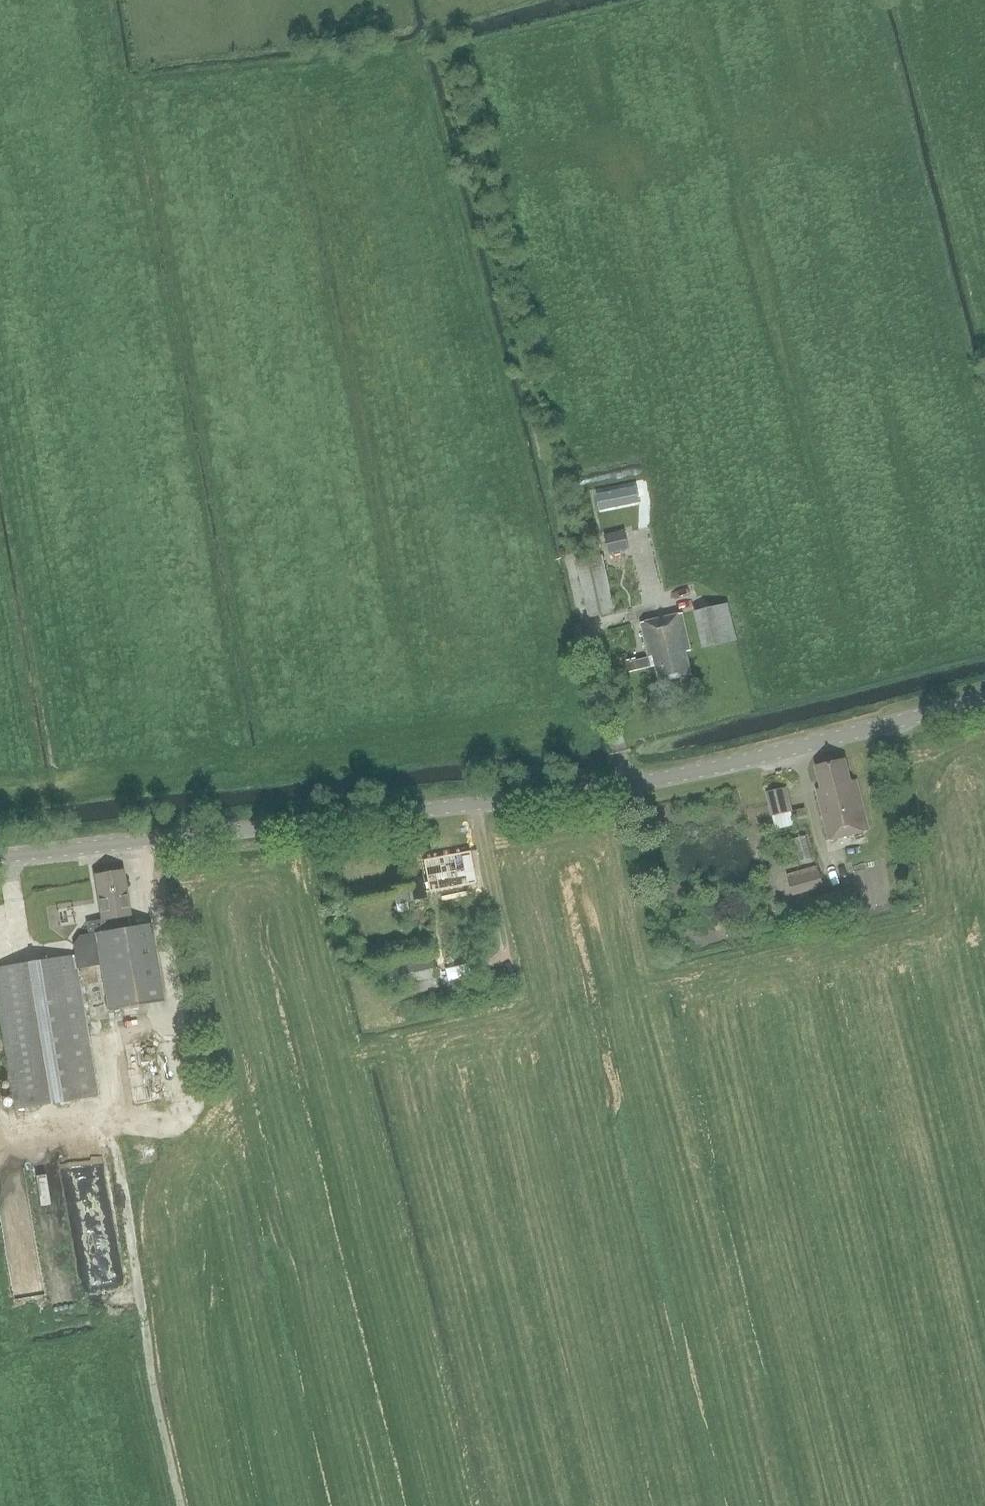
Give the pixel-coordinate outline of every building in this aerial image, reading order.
[(634,487),(595,495),(598,511),(638,503),(634,487)] [(605,536),(608,551),(609,553),(629,548),(625,531),(605,536)] [(603,554),(576,560),(588,616),(615,610),(603,554)] [(728,603),(695,611),(704,648),(737,639),(728,603)] [(648,657),(627,662),(630,673),(657,666),(660,682),(694,674),(689,651),(693,650),(685,613),(681,614),(640,623),(648,657)] [(830,840),(868,831),(855,781),(851,782),(846,760),(816,767),(821,790),(818,791),(830,840)] [(766,792),(772,816),(793,811),(787,787),(766,792)] [(477,882),(472,850),(424,858),(428,880),(424,880),(426,891),(477,882)] [(819,869),(788,878),(793,896),(824,887),(819,869)] [(108,1011),(163,1002),(150,924),(132,927),(123,871),(95,876),(103,920),(88,922),(90,934),(80,937),(73,945),(75,955),(0,968),(0,1021),(15,1110),(99,1096),(77,968),(101,964),(108,1011)] [(408,901),(427,897),(426,891),(424,880),(423,876),(410,879),(411,885),(393,888),(397,912),(410,910),(408,901)] [(854,887),(800,902),(806,922),(860,907),(854,887)] [(431,951),(383,959),(388,986),(413,981),(415,993),(438,989),(431,951)]
